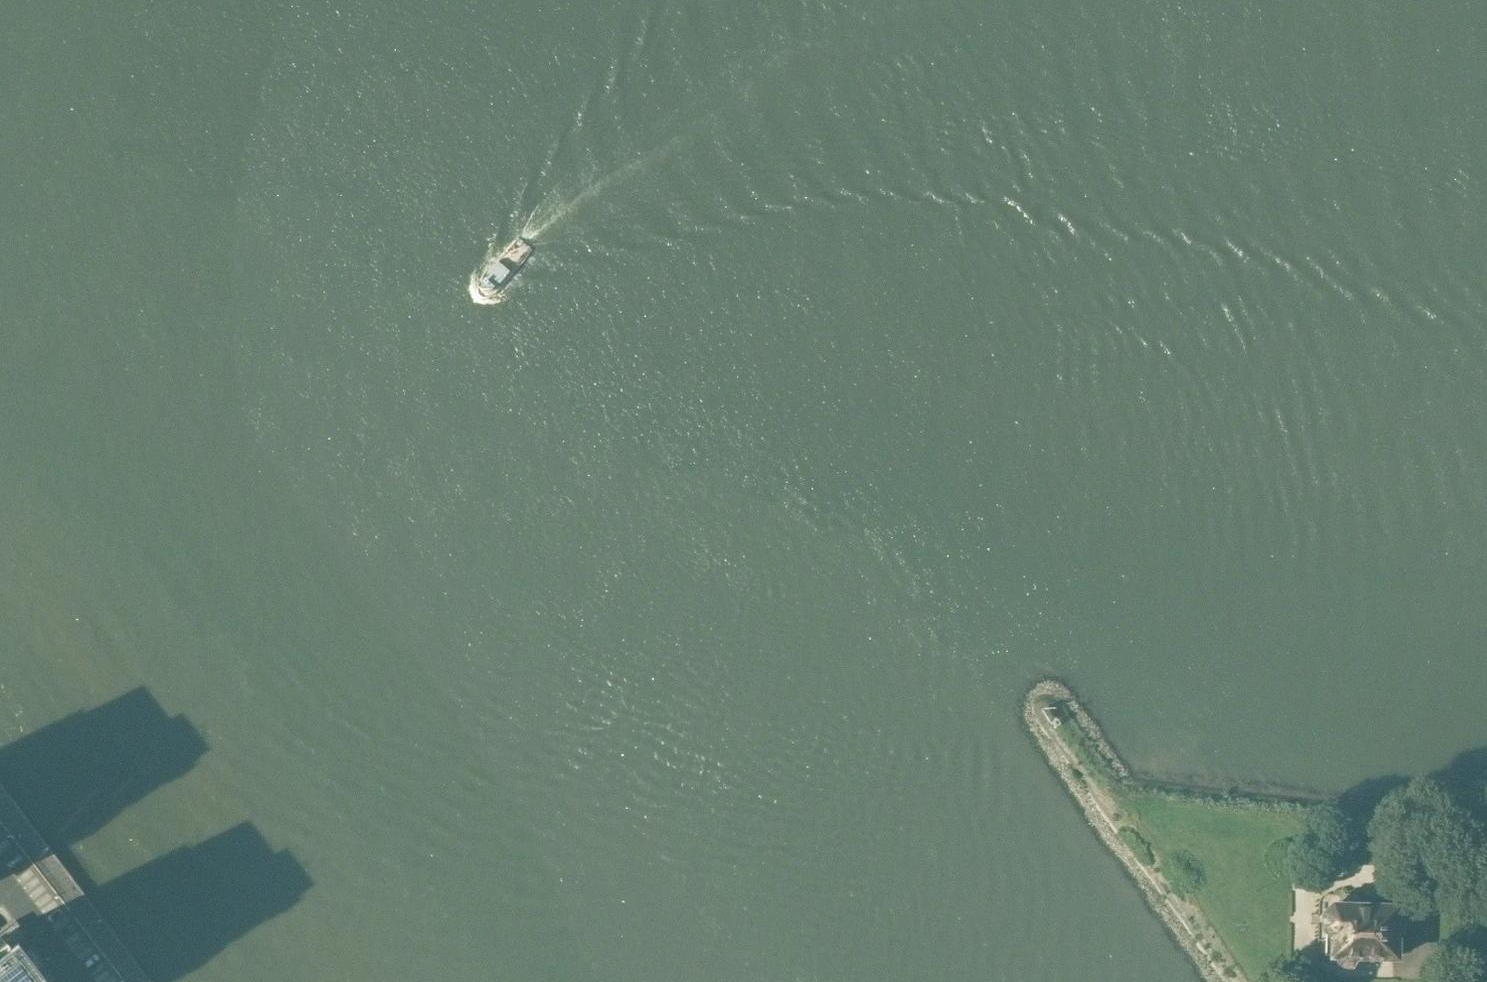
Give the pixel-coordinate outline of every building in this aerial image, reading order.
[(1336,954),(1338,954),(1343,965),(1354,965),(1360,955),(1399,956),(1400,917),(1400,906),(1362,905),(1356,895),(1345,894),(1339,904),(1337,904),(1327,913),(1327,926),(1336,935),(1336,954)] [(15,920),(0,931),(0,981),(63,981),(15,920)]
